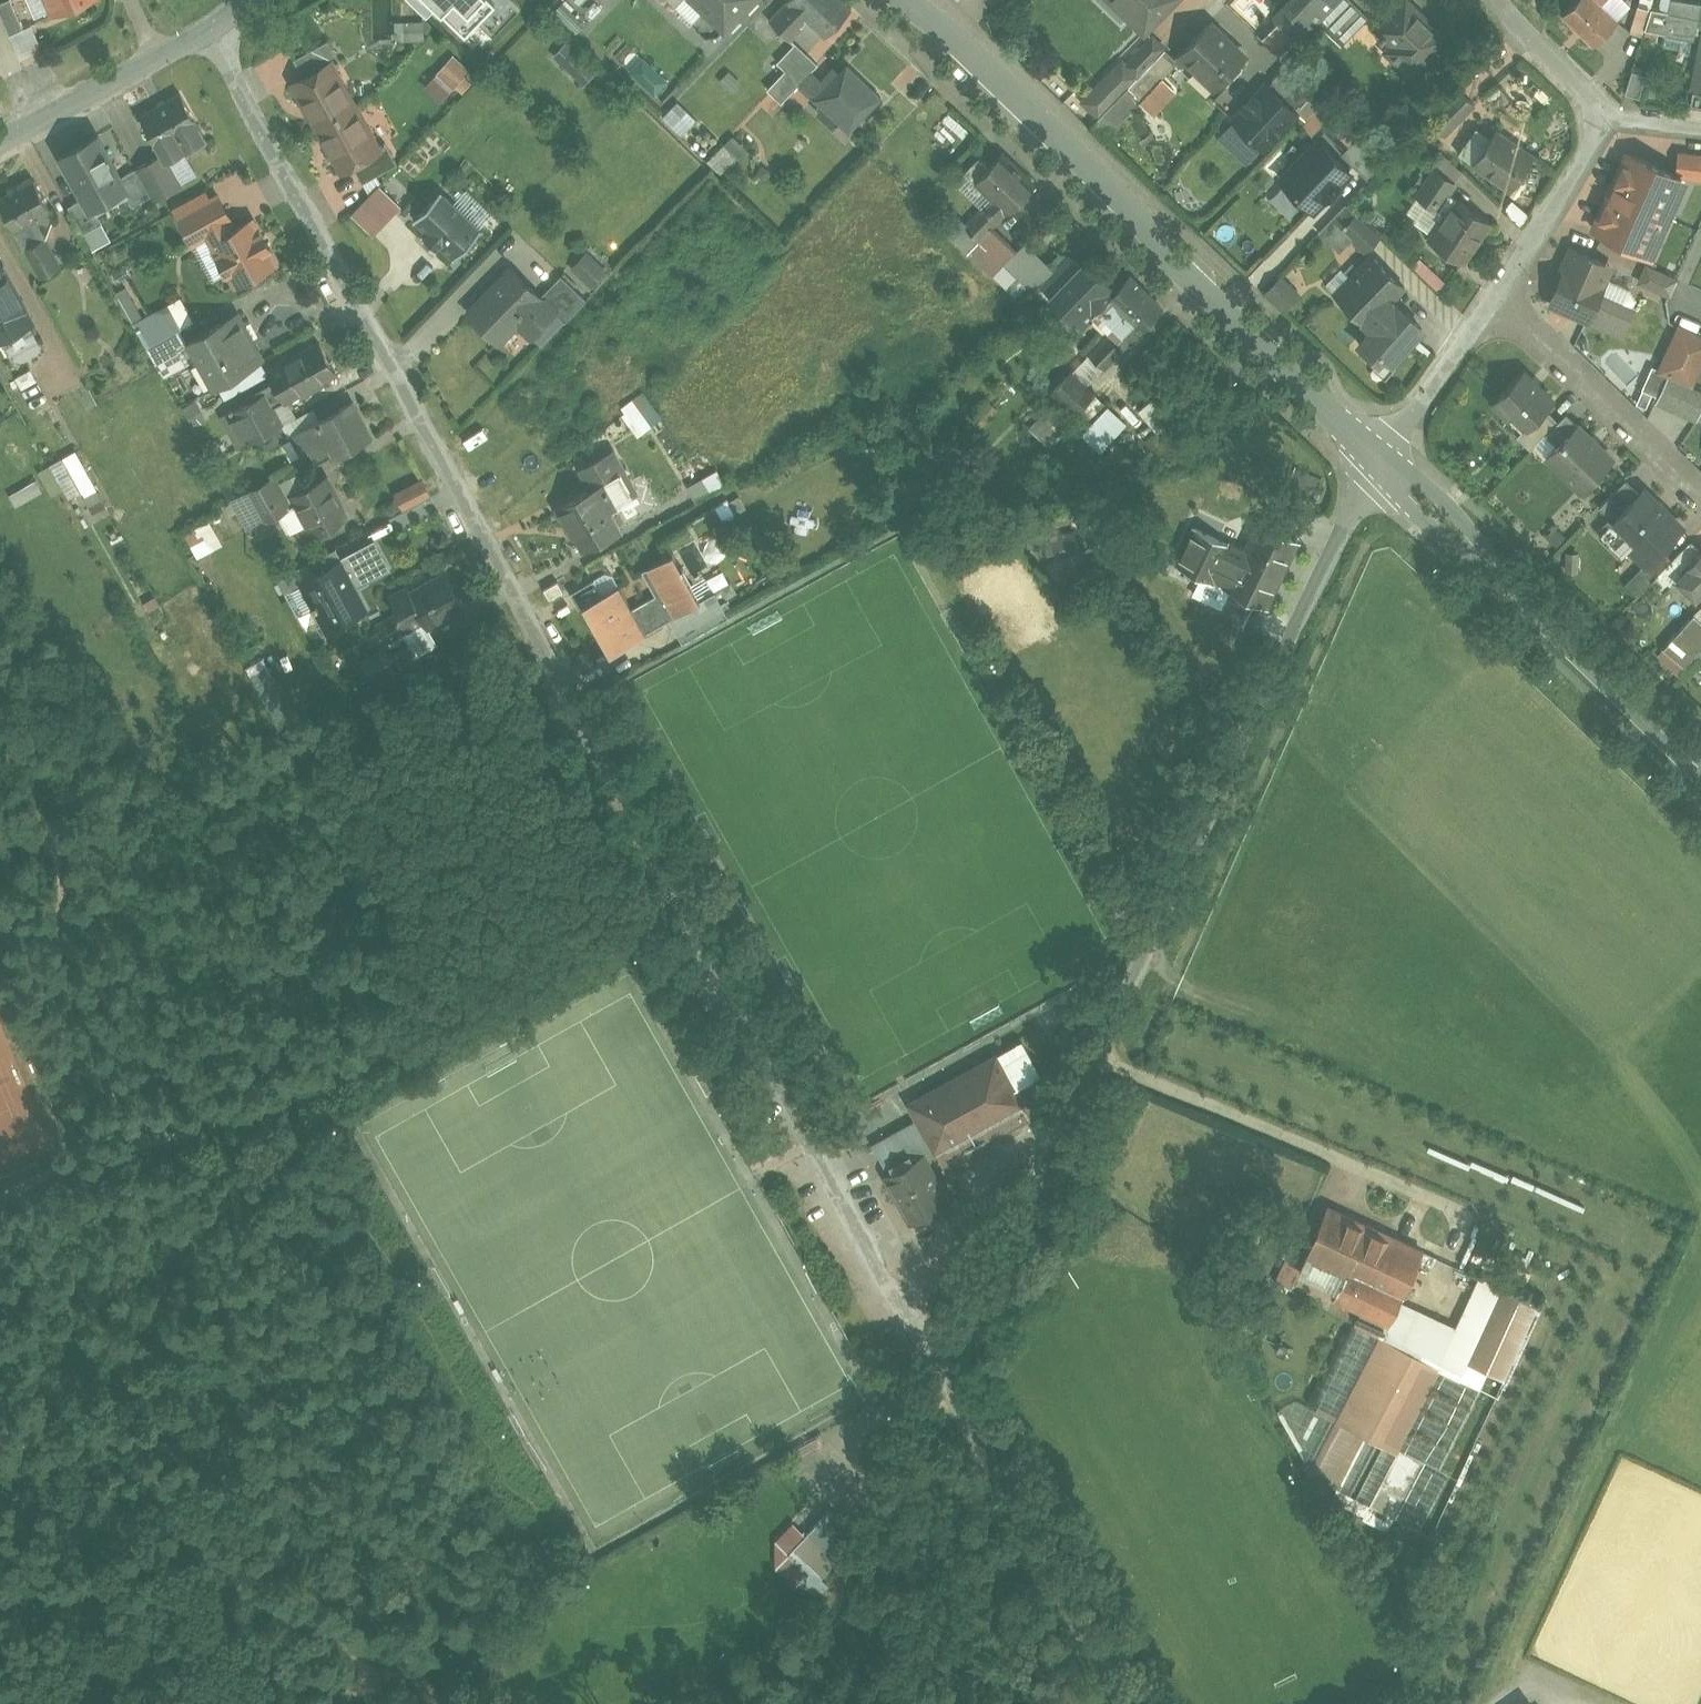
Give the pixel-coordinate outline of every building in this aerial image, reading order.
[(12,0),(6,0),(0,3),(0,10),(11,34),(25,28),(12,0)] [(54,14),(86,0),(48,0),(54,14)] [(433,0),(412,0),(432,19),(442,9),(433,0)] [(442,9),(449,15),(450,14),(446,11),(457,0),(433,0),(442,9)] [(676,6),(689,19),(702,7),(726,29),(754,0),(682,0),(676,6)] [(771,18),(792,39),(805,26),(803,24),(810,18),(792,0),(789,0),(771,18)] [(845,0),(792,0),(810,18),(827,35),(853,8),(845,0)] [(1145,31),(1175,0),(1114,0),(1145,31)] [(1277,13),(1301,36),(1322,13),(1308,0),(1290,0),(1277,13)] [(1322,13),(1335,0),(1308,0),(1322,13)] [(1321,21),(1342,42),(1368,15),(1366,13),(1366,14),(1352,0),(1341,0),(1321,21)] [(1408,2),(1409,1),(1408,0),(1407,0),(1392,16),(1397,21),(1386,32),(1381,28),(1380,29),(1383,32),(1381,34),(1385,38),(1387,37),(1401,50),(1395,56),(1412,73),(1446,36),(1430,21),(1428,22),(1417,12),(1418,10),(1417,9),(1416,10),(1408,2)] [(1565,13),(1596,43),(1620,19),(1603,3),(1600,0),(1577,0),(1565,13)] [(1683,0),(1673,0),(1671,11),(1700,17),(1700,3),(1683,0)] [(1653,8),(1647,27),(1668,32),(1669,26),(1698,32),(1700,20),(1700,17),(1671,11),(1653,8)] [(421,38),(420,20),(389,22),(391,40),(421,38)] [(1211,21),(1181,53),(1217,88),(1248,56),(1211,21)] [(1154,36),(1127,64),(1139,76),(1140,76),(1139,75),(1165,47),(1166,49),(1167,48),(1154,36)] [(330,40),(296,59),(306,77),(332,62),(335,66),(343,62),(330,40)] [(797,44),(779,63),(791,74),(808,55),(797,44)] [(1140,76),(1139,76),(1130,86),(1143,99),(1180,61),(1167,48),(1166,49),(1140,76)] [(820,65),(808,55),(791,74),(802,84),(820,65)] [(473,79),(447,56),(419,86),(437,102),(451,87),(459,94),(473,79)] [(1124,61),(1086,101),(1101,115),(1139,76),(1124,61)] [(306,77),(296,83),(320,126),(357,106),(335,66),(332,62),(306,77)] [(633,71),(643,91),(660,83),(650,63),(633,71)] [(1317,89),(1289,63),(1274,79),(1275,80),(1271,85),(1296,109),(1300,104),(1302,105),(1317,89)] [(849,65),(841,74),(836,69),(824,82),(829,86),(818,98),(826,106),(822,110),(836,123),(840,119),(851,128),(881,95),(849,65)] [(1269,84),(1257,96),(1255,94),(1245,105),(1247,107),(1236,119),(1264,146),(1297,110),(1296,109),(1271,85),(1269,84)] [(1697,87),(1693,86),(1690,104),(1700,106),(1700,88),(1697,87)] [(1461,89),(1431,120),(1446,135),(1477,104),(1461,89)] [(182,93),(143,115),(164,153),(166,152),(170,159),(207,138),(182,93)] [(677,136),(693,120),(674,101),(658,117),(677,136)] [(357,106),(320,126),(344,170),(354,164),(381,150),(379,146),(357,106)] [(1535,156),(1497,131),(1475,163),(1513,189),(1535,156)] [(728,134),(704,163),(721,177),(745,149),(728,134)] [(99,135),(62,155),(85,197),(92,208),(96,206),(99,213),(129,197),(125,190),(129,188),(123,176),(99,135)] [(1317,140),(1283,176),(1315,207),(1349,170),(1317,140)] [(381,150),(354,164),(365,183),(399,163),(387,141),(379,146),(381,150)] [(164,153),(138,168),(153,195),(156,201),(184,185),(170,159),(166,152),(164,153)] [(1036,184),(1003,152),(990,166),(981,157),(967,171),(994,197),(966,226),(980,240),(981,241),(993,229),(1036,184)] [(1683,176),(1631,152),(1597,230),(1650,253),(1683,176)] [(153,195),(138,168),(123,176),(129,188),(125,190),(129,197),(134,206),(153,195)] [(1455,181),(1435,168),(1427,181),(1447,193),(1455,181)] [(36,175),(25,180),(27,183),(2,196),(17,225),(53,206),(38,177),(37,178),(36,175)] [(1490,221),(1457,199),(1457,200),(1447,193),(1427,181),(1417,196),(1438,209),(1438,208),(1448,214),(1442,223),(1438,220),(1429,233),(1433,236),(1431,240),(1464,261),(1490,221)] [(401,206),(379,185),(352,214),(375,235),(401,206)] [(442,190),(414,218),(428,232),(424,237),(436,249),(441,244),(456,258),(483,230),(442,190)] [(233,221),(219,195),(180,216),(194,241),(210,233),(231,222),(233,221)] [(92,208),(85,197),(70,206),(85,233),(104,222),(99,213),(96,206),(92,208)] [(1348,202),(1321,230),(1339,247),(1351,236),(1367,252),(1381,238),(1357,215),(1360,213),(1348,202)] [(231,222),(210,233),(221,253),(219,254),(229,272),(231,271),(238,284),(276,262),(268,248),(271,247),(263,233),(261,235),(253,219),(235,229),(231,222)] [(966,226),(955,237),(970,251),(980,240),(966,226)] [(1017,252),(993,229),(981,241),(980,240),(970,251),(995,275),(1017,252)] [(64,263),(48,233),(27,244),(43,274),(64,263)] [(1607,263),(1573,247),(1564,269),(1566,270),(1552,301),(1554,302),(1554,301),(1589,317),(1589,318),(1623,333),(1635,306),(1602,291),(1605,286),(1599,282),(1607,263)] [(582,250),(566,268),(589,288),(605,269),(582,250)] [(1071,254),(1043,282),(1056,295),(1084,266),(1071,254)] [(1373,255),(1349,279),(1354,283),(1341,297),(1369,325),(1384,309),(1383,307),(1391,299),(1403,286),(1405,287),(1406,286),(1373,255)] [(1421,260),(1414,267),(1439,290),(1445,283),(1421,260)] [(34,322),(5,269),(0,261),(0,340),(34,322)] [(1056,295),(1054,297),(1057,300),(1054,303),(1054,307),(1058,311),(1062,311),(1065,308),(1083,325),(1095,313),(1117,290),(1088,262),(1084,266),(1056,295)] [(1679,279),(1649,265),(1642,281),(1672,295),(1679,279)] [(513,268),(471,312),(501,341),(520,321),(535,336),(558,312),(542,296),(513,268)] [(589,299),(563,274),(542,296),(558,312),(567,322),(589,299)] [(1130,276),(1117,290),(1095,313),(1113,330),(1073,371),(1088,385),(1104,368),(1105,369),(1164,308),(1130,276)] [(1300,295),(1282,278),(1269,291),(1286,309),(1300,295)] [(127,320),(137,315),(125,287),(114,292),(127,320)] [(1396,305),(1391,299),(1383,307),(1384,309),(1369,325),(1374,329),(1361,344),(1379,360),(1385,354),(1394,361),(1423,328),(1397,304),(1396,305)] [(172,310),(145,323),(143,319),(135,323),(149,347),(183,329),(172,310)] [(238,311),(193,337),(219,383),(264,358),(238,311)] [(310,319),(288,331),(294,342),(316,330),(310,319)] [(1681,326),(1661,370),(1693,385),(1700,368),(1700,335),(1681,326)] [(183,329),(149,347),(158,363),(191,344),(183,329)] [(316,330),(294,342),(300,353),(322,342),(323,341),(316,330)] [(300,353),(270,369),(276,381),(286,399),(301,391),(304,395),(327,382),(325,379),(338,372),(322,342),(300,353)] [(1527,370),(1496,400),(1513,417),(1519,411),(1532,424),(1532,425),(1549,408),(1557,400),(1541,384),(1540,385),(1527,373),(1528,372),(1527,370)] [(1088,385),(1073,371),(1053,392),(1076,415),(1096,394),(1088,385)] [(1671,376),(1660,400),(1700,417),(1700,414),(1700,390),(1671,376)] [(266,391),(232,409),(249,443),(257,439),(284,424),(274,405),(286,399),(276,381),(263,388),(266,391)] [(641,390),(615,407),(632,434),(658,416),(641,390)] [(354,402),(295,434),(308,458),(333,444),(340,456),(371,439),(361,420),(363,419),(354,402)] [(1098,454),(1124,424),(1102,405),(1076,435),(1098,454)] [(1549,408),(1532,425),(1532,424),(1521,435),(1533,448),(1548,433),(1561,420),(1549,408)] [(1561,420),(1548,433),(1560,444),(1581,424),(1569,412),(1561,420)] [(284,424),(257,439),(265,452),(291,438),(284,424)] [(1616,459),(1581,424),(1560,444),(1564,448),(1553,459),(1585,490),(1616,459)] [(48,494),(59,489),(63,498),(77,491),(88,513),(102,506),(72,449),(35,468),(48,494)] [(638,493),(614,450),(591,462),(597,472),(590,476),(595,486),(596,486),(609,510),(638,493)] [(1300,526),(1321,487),(1280,465),(1259,504),(1300,526)] [(716,471),(685,483),(691,498),(722,487),(716,471)] [(396,509),(426,494),(417,476),(387,491),(396,509)] [(276,477),(248,492),(265,523),(283,514),(293,508),(276,477)] [(350,518),(328,477),(293,496),(309,525),(315,536),(350,518)] [(1627,479),(1601,506),(1615,520),(1642,493),(1627,479)] [(595,486),(557,507),(567,525),(571,523),(586,548),(620,529),(609,510),(596,486),(595,486)] [(1615,520),(1602,534),(1625,557),(1633,549),(1646,562),(1647,563),(1663,548),(1684,526),(1646,489),(1642,493),(1615,520)] [(293,508),(283,514),(293,533),(309,525),(298,505),(293,508)] [(1299,541),(1261,522),(1246,552),(1230,586),(1229,588),(1267,606),(1299,541)] [(1232,545),(1196,528),(1179,564),(1215,581),(1216,580),(1232,545)] [(1673,559),(1685,570),(1700,553),(1700,548),(1692,540),(1674,558),(1673,559)] [(1232,545),(1216,580),(1230,586),(1246,552),(1232,545)] [(1663,548),(1647,563),(1646,562),(1642,567),(1654,579),(1673,559),(1674,558),(1663,548)] [(337,549),(310,563),(317,576),(342,562),(343,564),(345,563),(337,549)] [(604,592),(585,603),(586,604),(612,652),(671,619),(684,641),(730,616),(717,591),(701,600),(675,552),(644,570),(657,594),(634,607),(620,583),(604,592)] [(1685,570),(1684,571),(1700,587),(1700,553),(1685,570)] [(1673,559),(1654,579),(1655,579),(1654,580),(1665,591),(1684,571),(1685,570),(1673,559)] [(317,576),(304,583),(315,603),(311,605),(314,609),(317,607),(329,630),(367,609),(343,564),(342,562),(317,576)] [(446,574),(412,592),(409,587),(391,597),(400,613),(417,604),(430,627),(465,608),(446,574)] [(596,578),(572,592),(581,607),(586,604),(585,603),(604,592),(596,578)] [(400,613),(379,624),(389,642),(404,633),(407,639),(430,627),(417,604),(400,613)] [(1665,647),(1689,669),(1700,657),(1700,619),(1695,614),(1665,647)] [(389,649),(362,664),(372,682),(400,667),(389,649)] [(996,1054),(908,1103),(917,1119),(934,1150),(943,1166),(1031,1118),(996,1054)] [(924,1155),(934,1150),(917,1119),(872,1144),(888,1174),(924,1155)] [(888,1174),(885,1176),(911,1223),(950,1201),(924,1155),(888,1174)] [(1329,1207),(1301,1269),(1340,1286),(1334,1299),(1390,1324),(1424,1251),(1329,1207)] [(1462,1376),(1468,1362),(1502,1286),(1476,1275),(1455,1323),(1402,1300),(1385,1338),(1462,1376)] [(1539,1302),(1502,1286),(1468,1362),(1505,1379),(1539,1302)] [(1279,1409),(1315,1476),(1344,1419),(1385,1339),(1356,1326),(1313,1409),(1296,1400),(1279,1409)] [(1385,1339),(1344,1419),(1397,1446),(1401,1448),(1442,1368),(1385,1339)] [(1481,1388),(1442,1368),(1401,1448),(1440,1468),(1481,1388)] [(1397,1446),(1344,1419),(1315,1476),(1419,1529),(1446,1478),(1394,1451),(1397,1446)] [(821,1521),(788,1557),(807,1575),(799,1583),(809,1592),(837,1563),(828,1555),(841,1541),(821,1521)]
